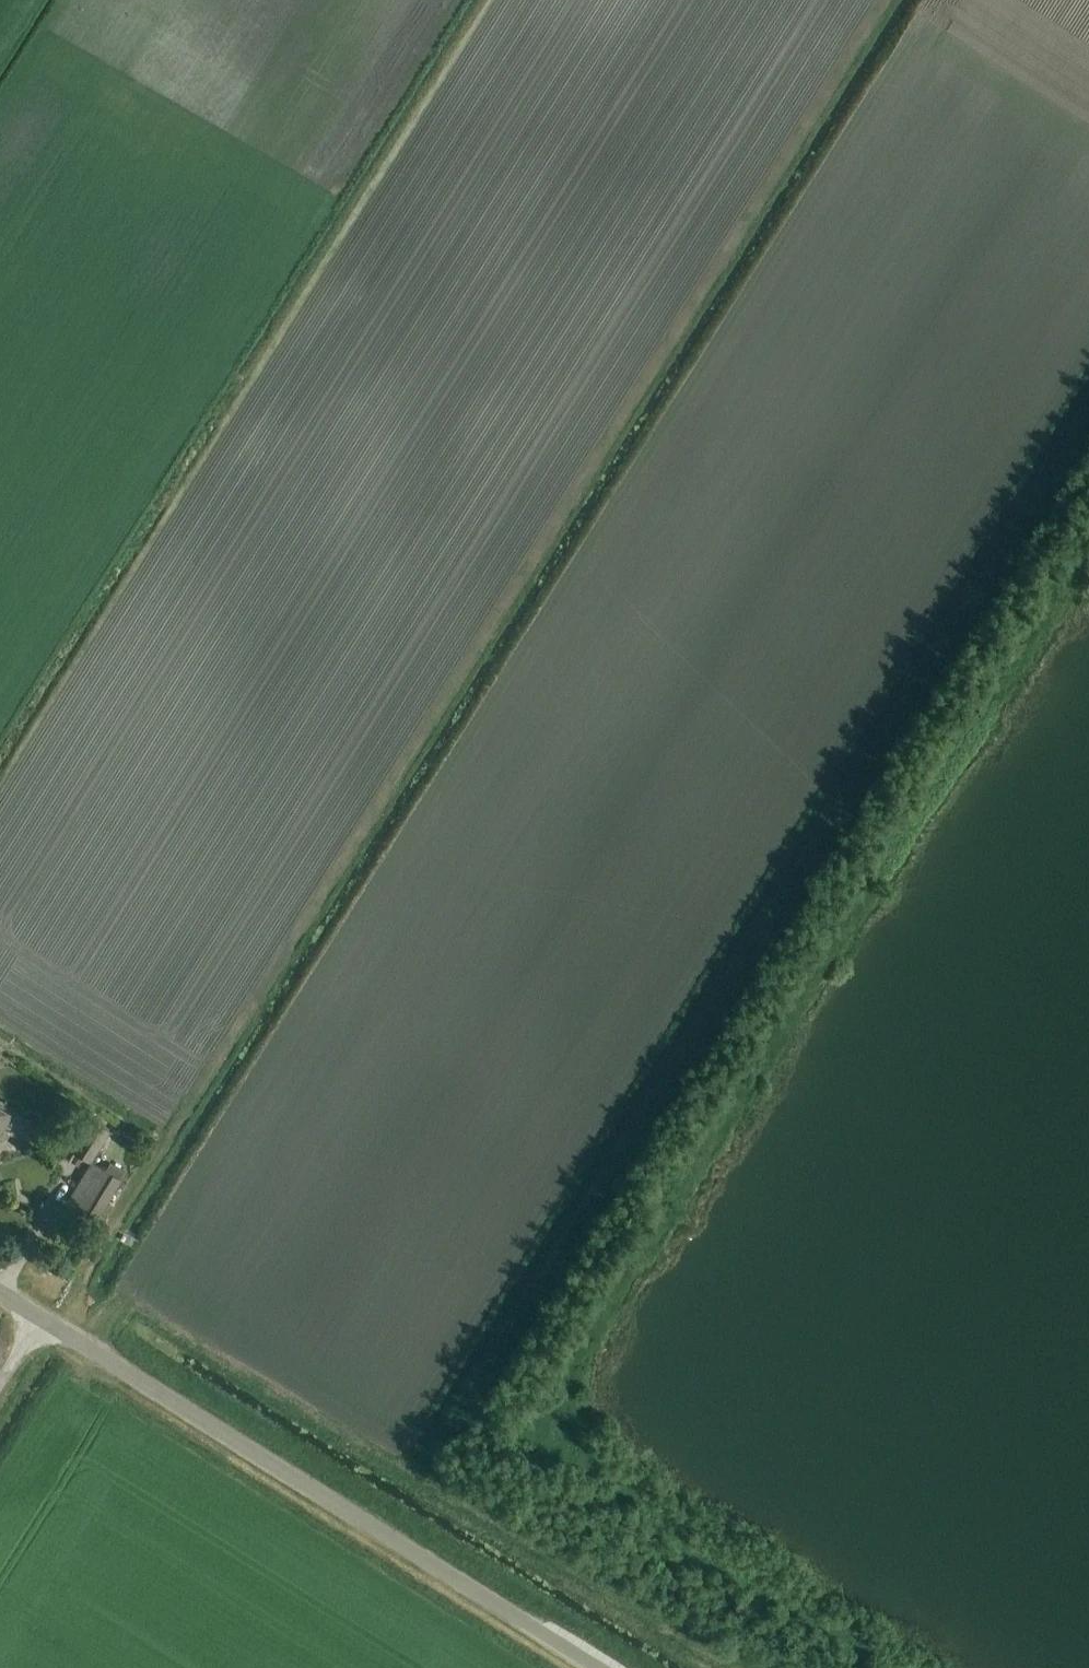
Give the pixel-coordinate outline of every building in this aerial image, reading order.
[(12,1116),(0,1109),(0,1135),(12,1116)] [(105,1172),(104,1171),(80,1207),(99,1220),(123,1183),(121,1183),(105,1172)]
